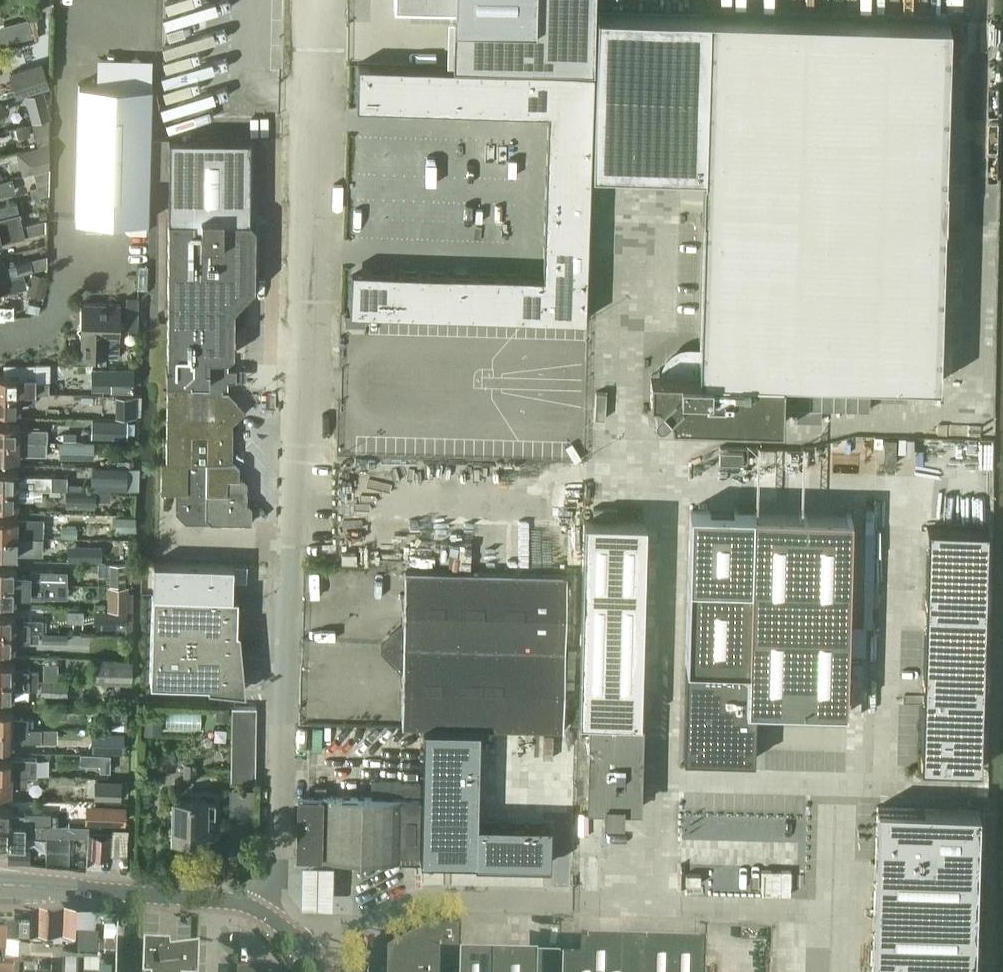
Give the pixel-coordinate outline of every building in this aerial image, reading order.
[(596,0),(416,0),(415,5),(455,7),(453,66),(594,70),(596,0)] [(597,12),(592,169),(706,173),(711,15),(597,12)] [(706,173),(700,347),(699,375),(781,377),(935,383),(947,22),(815,18),(711,15),(706,173)] [(28,19),(6,24),(10,42),(32,36),(28,19)] [(50,86),(42,62),(8,72),(16,97),(50,86)] [(359,64),(358,106),(398,107),(399,65),(359,64)] [(399,65),(398,107),(426,108),(427,66),(399,65)] [(427,66),(426,108),(454,109),(455,67),(427,66)] [(455,67),(454,109),(478,109),(479,67),(455,67)] [(479,67),(478,109),(502,110),(503,68),(479,67)] [(503,68),(502,110),(526,111),(527,69),(503,68)] [(527,69),(526,111),(550,111),(551,69),(527,69)] [(550,111),(549,148),(592,149),(594,70),(551,69),(550,111)] [(78,85),(74,221),(147,223),(149,159),(151,87),(78,85)] [(43,91),(25,96),(28,107),(46,102),(43,91)] [(49,142),(49,119),(31,124),(37,146),(49,142)] [(30,135),(28,125),(17,128),(19,138),(30,135)] [(161,460),(160,491),(175,492),(175,512),(185,521),(210,521),(211,522),(251,523),(251,507),(246,502),(246,481),(240,476),(236,476),(236,466),(231,462),(232,422),(245,410),(228,391),(222,391),(222,387),(227,387),(227,380),(236,380),(236,368),(227,368),(227,361),(222,361),(222,357),(228,357),(233,352),(233,331),(246,319),(246,294),(254,286),(255,225),(249,219),(250,140),(169,139),(168,178),(168,219),(167,362),(171,362),(171,366),(166,366),(166,381),(171,381),(171,386),(167,386),(166,416),(165,461),(161,460)] [(49,168),(49,144),(28,150),(33,172),(49,168)] [(549,148),(548,178),(591,179),(592,149),(549,148)] [(49,194),(49,168),(33,172),(37,186),(30,187),(32,198),(49,194)] [(548,178),(547,208),(590,209),(591,179),(548,178)] [(0,206),(0,217),(19,212),(16,202),(0,206)] [(547,208),(546,238),(590,239),(590,209),(547,208)] [(22,225),(19,213),(0,219),(0,230),(22,225)] [(22,225),(0,230),(0,243),(25,236),(22,225)] [(545,274),(544,317),(588,318),(590,239),(546,238),(545,274)] [(20,274),(32,270),(29,259),(6,265),(4,261),(0,262),(0,282),(9,280),(9,277),(20,274)] [(353,270),(352,312),(392,313),(393,271),(353,270)] [(393,271),(392,313),(420,314),(421,271),(393,271)] [(421,271),(420,314),(448,315),(449,272),(421,271)] [(449,272),(448,315),(472,315),(473,272),(449,272)] [(473,272),(472,315),(496,316),(497,273),(473,272)] [(47,277),(31,273),(26,294),(41,298),(47,277)] [(497,273),(496,316),(520,317),(521,273),(497,273)] [(521,273),(520,317),(544,317),(545,274),(521,273)] [(1,293),(0,291),(23,285),(20,274),(9,277),(9,280),(0,282),(0,293),(1,293)] [(125,328),(125,329),(137,330),(138,296),(126,296),(125,320),(125,328)] [(120,304),(80,303),(80,323),(75,327),(79,331),(79,335),(82,335),(81,355),(87,355),(87,363),(106,363),(106,356),(118,356),(120,304)] [(779,425),(781,377),(699,375),(700,347),(687,347),(683,347),(678,349),(674,351),(669,354),(666,358),(663,363),(661,367),(660,372),(660,374),(651,374),(650,398),(672,398),(671,421),(779,425)] [(91,369),(91,389),(133,390),(134,377),(134,370),(91,369)] [(35,393),(48,394),(48,382),(34,382),(34,375),(20,375),(17,375),(3,374),(0,374),(0,393),(35,393)] [(20,410),(20,403),(35,403),(35,393),(0,393),(0,410),(20,410)] [(137,395),(125,395),(115,395),(115,416),(137,417),(137,395)] [(102,420),(101,439),(126,440),(127,425),(127,421),(102,420)] [(35,441),(47,442),(47,430),(20,429),(20,423),(0,423),(0,441),(35,441)] [(19,458),(19,453),(47,454),(47,442),(35,441),(0,441),(0,458),(19,458)] [(62,441),(62,458),(94,459),(94,442),(76,442),(63,441),(62,441)] [(91,466),(91,489),(135,491),(135,468),(91,466)] [(41,489),(51,489),(65,489),(66,489),(66,484),(67,476),(51,475),(25,475),(21,479),(18,479),(18,471),(0,470),(0,488),(41,489)] [(18,505),(18,498),(34,498),(41,498),(41,489),(0,488),(0,505),(18,505)] [(65,489),(65,506),(95,507),(95,490),(80,490),(66,489),(65,489)] [(692,510),(684,759),(755,761),(756,707),(794,708),(844,710),(849,514),(799,513),(692,510)] [(113,517),(113,530),(134,530),(134,517),(113,517)] [(33,537),(33,527),(18,526),(18,518),(0,518),(0,536),(33,537)] [(584,520),(578,723),(591,723),(589,804),(603,805),(603,815),(622,816),(622,805),(636,805),(638,724),(640,724),(646,521),(584,520)] [(923,764),(983,766),(989,526),(929,524),(923,764)] [(43,537),(73,538),(76,538),(77,526),(43,526),(43,537)] [(17,554),(43,554),(43,537),(33,537),(0,536),(0,553),(17,554)] [(85,547),(85,561),(101,561),(101,547),(85,547)] [(154,562),(153,594),(233,596),(234,580),(247,580),(248,564),(154,562)] [(109,563),(109,585),(125,585),(125,563),(109,563)] [(58,585),(67,585),(67,571),(33,570),(30,573),(30,574),(16,574),(16,566),(0,566),(0,584),(58,585)] [(404,627),(383,646),(403,667),(403,671),(402,725),(422,725),(542,728),(561,728),(565,575),(405,572),(404,623),(404,627)] [(15,602),(15,594),(29,594),(29,598),(44,598),(44,597),(58,597),(58,585),(0,584),(0,601),(15,602)] [(107,586),(107,610),(122,610),(127,610),(128,610),(129,586),(107,586)] [(153,594),(151,682),(208,684),(235,685),(236,630),(235,630),(236,596),(153,594)] [(93,623),(101,624),(126,624),(127,610),(122,610),(107,610),(93,609),(93,623)] [(39,633),(43,633),(43,621),(43,619),(22,619),(22,622),(15,622),(16,614),(0,614),(0,632),(39,633)] [(15,650),(15,642),(30,643),(30,641),(38,642),(39,633),(0,632),(0,650),(15,650)] [(67,634),(41,633),(41,642),(67,643),(67,634)] [(94,660),(93,682),(131,683),(131,661),(94,660)] [(38,681),(38,671),(14,671),(14,662),(0,662),(0,680),(38,681)] [(14,697),(14,690),(38,690),(38,681),(0,680),(0,697),(14,697)] [(67,682),(41,681),(40,695),(67,696),(67,682)] [(230,707),(216,706),(216,716),(230,716),(230,707)] [(232,707),(231,718),(256,718),(257,707),(232,707)] [(112,709),(111,728),(126,729),(127,710),(112,709)] [(28,728),(29,719),(12,718),(13,710),(0,710),(0,727),(28,728)] [(161,715),(138,715),(138,735),(161,735),(161,715)] [(231,718),(231,729),(256,729),(256,718),(231,718)] [(421,821),(420,860),(476,861),(477,822),(478,767),(479,727),(423,726),(421,821)] [(12,745),(12,737),(21,738),(21,740),(41,741),(41,729),(34,728),(28,728),(0,727),(0,745),(12,745)] [(231,729),(231,739),(256,740),(256,729),(231,729)] [(121,732),(92,732),(91,751),(121,752),(121,732)] [(231,739),(231,750),(256,751),(256,740),(231,739)] [(231,750),(231,761),(256,762),(256,751),(231,750)] [(99,754),(99,772),(110,772),(110,754),(99,754)] [(27,776),(35,776),(36,759),(11,758),(0,758),(0,776),(27,776)] [(231,761),(230,772),(255,772),(256,762),(231,761)] [(196,764),(183,763),(183,781),(196,781),(196,764)] [(255,783),(255,772),(230,772),(230,783),(255,783)] [(10,793),(11,786),(26,786),(27,776),(0,776),(0,793),(10,793)] [(120,781),(96,781),(95,796),(119,797),(120,781)] [(322,798),(321,856),(321,857),(418,860),(419,798),(322,796),(322,798)] [(321,856),(322,798),(297,798),(296,856),(321,856)] [(204,800),(173,799),(172,838),(177,838),(177,842),(186,842),(188,838),(213,839),(214,803),(204,803),(204,800)] [(877,803),(876,853),(973,856),(975,807),(877,803)] [(37,824),(50,824),(50,813),(25,812),(25,814),(10,814),(10,806),(0,806),(0,824),(37,824)] [(106,807),(106,824),(125,825),(126,808),(106,807)] [(476,861),(476,862),(550,864),(551,824),(477,822),(476,861)] [(8,842),(7,848),(24,848),(24,835),(36,836),(37,824),(0,824),(0,841),(8,842)] [(88,837),(87,854),(110,856),(110,854),(127,854),(128,829),(112,828),(111,834),(89,833),(88,837)] [(29,850),(8,849),(8,859),(29,860),(29,850)] [(876,853),(874,903),(972,906),(973,856),(876,853)] [(302,858),(301,900),(331,901),(332,859),(302,858)] [(867,971),(970,971),(972,906),(874,903),(869,903),(867,971)] [(30,916),(30,943),(49,944),(73,945),(74,945),(74,939),(76,917),(51,918),(46,918),(46,916),(30,916)] [(0,927),(0,954),(4,954),(5,944),(18,944),(19,927),(0,927)] [(428,927),(386,950),(386,971),(559,971),(559,957),(468,955),(468,952),(462,952),(462,955),(459,955),(460,927),(428,927)] [(79,934),(78,954),(96,955),(97,935),(79,934)] [(580,942),(579,963),(562,963),(562,958),(561,958),(560,971),(703,971),(703,947),(641,945),(641,943),(640,943),(640,945),(581,944),(581,942),(580,942)] [(198,947),(142,945),(141,971),(197,971),(198,947)] [(83,971),(98,971),(99,963),(83,963),(83,971)]
